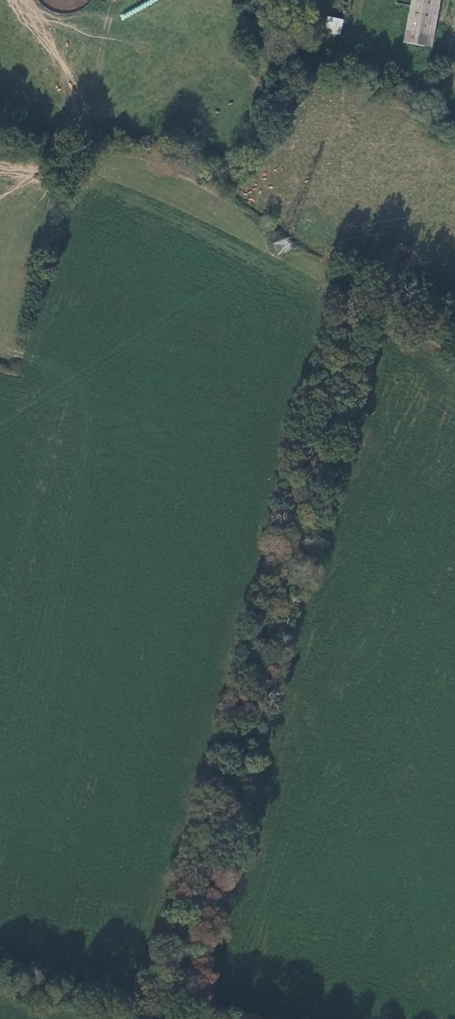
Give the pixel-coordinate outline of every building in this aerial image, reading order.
[(402,43),(432,48),(440,0),(410,0),(402,43)] [(340,35),(343,19),(327,16),(323,31),(340,35)] [(273,242),(276,253),(290,250),(287,239),(273,242)]
